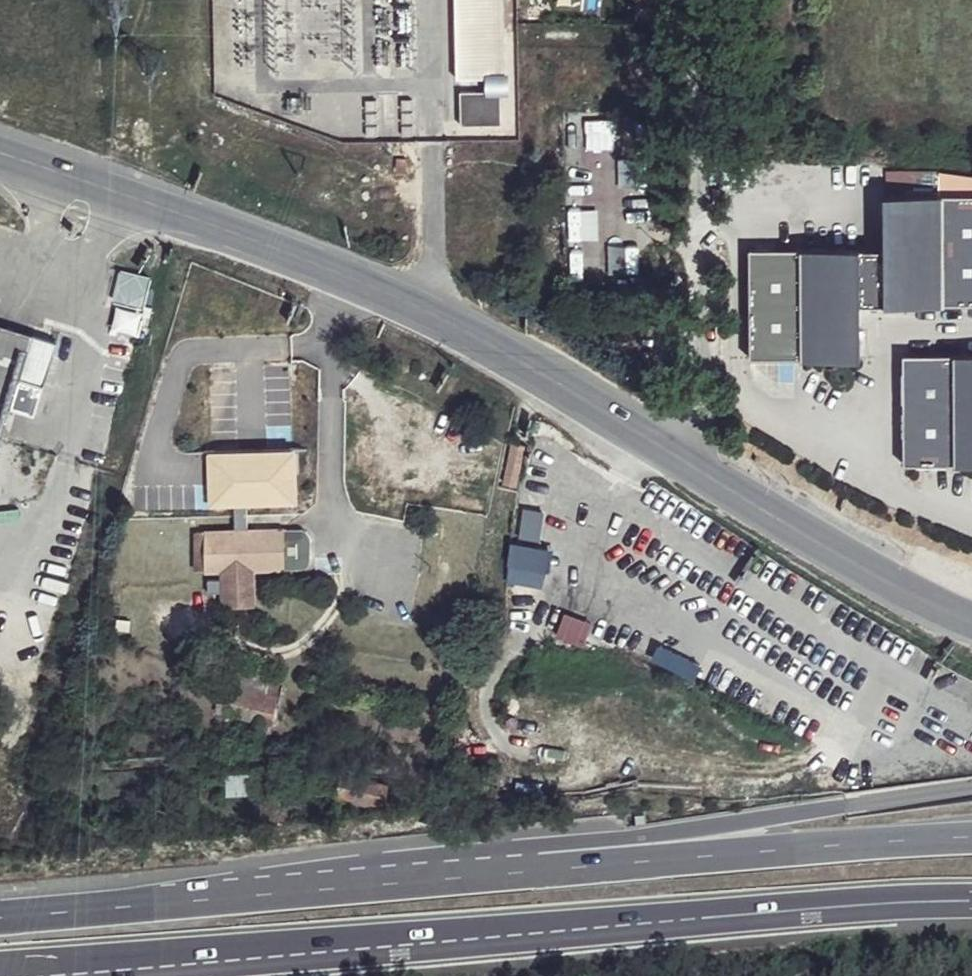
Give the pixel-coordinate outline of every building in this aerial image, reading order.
[(461,74),(505,73),(503,0),(458,0),(461,74)] [(500,91),(460,91),(461,124),(500,124),(500,91)] [(123,114),(120,127),(134,131),(139,118),(123,114)] [(400,157),(390,157),(390,174),(401,174),(400,157)] [(883,185),(885,239),(746,244),(743,353),(855,364),(864,300),(971,300),(971,186),(883,185)] [(637,270),(635,223),(579,225),(581,272),(637,270)] [(159,277),(131,271),(124,300),(152,306),(159,277)] [(0,321),(0,472),(21,406),(33,410),(39,384),(54,389),(68,341),(0,321)] [(907,352),(906,398),(906,462),(971,462),(971,351),(907,352)] [(523,433),(511,430),(502,470),(515,472),(523,433)] [(215,532),(207,532),(209,570),(216,571),(215,532)] [(700,664),(658,643),(652,657),(693,677),(700,664)] [(273,677),(237,668),(234,687),(228,685),(222,701),(271,714),(264,736),(296,744),(308,689),(272,681),(273,677)] [(393,787),(348,774),(344,792),(389,805),(393,787)]
